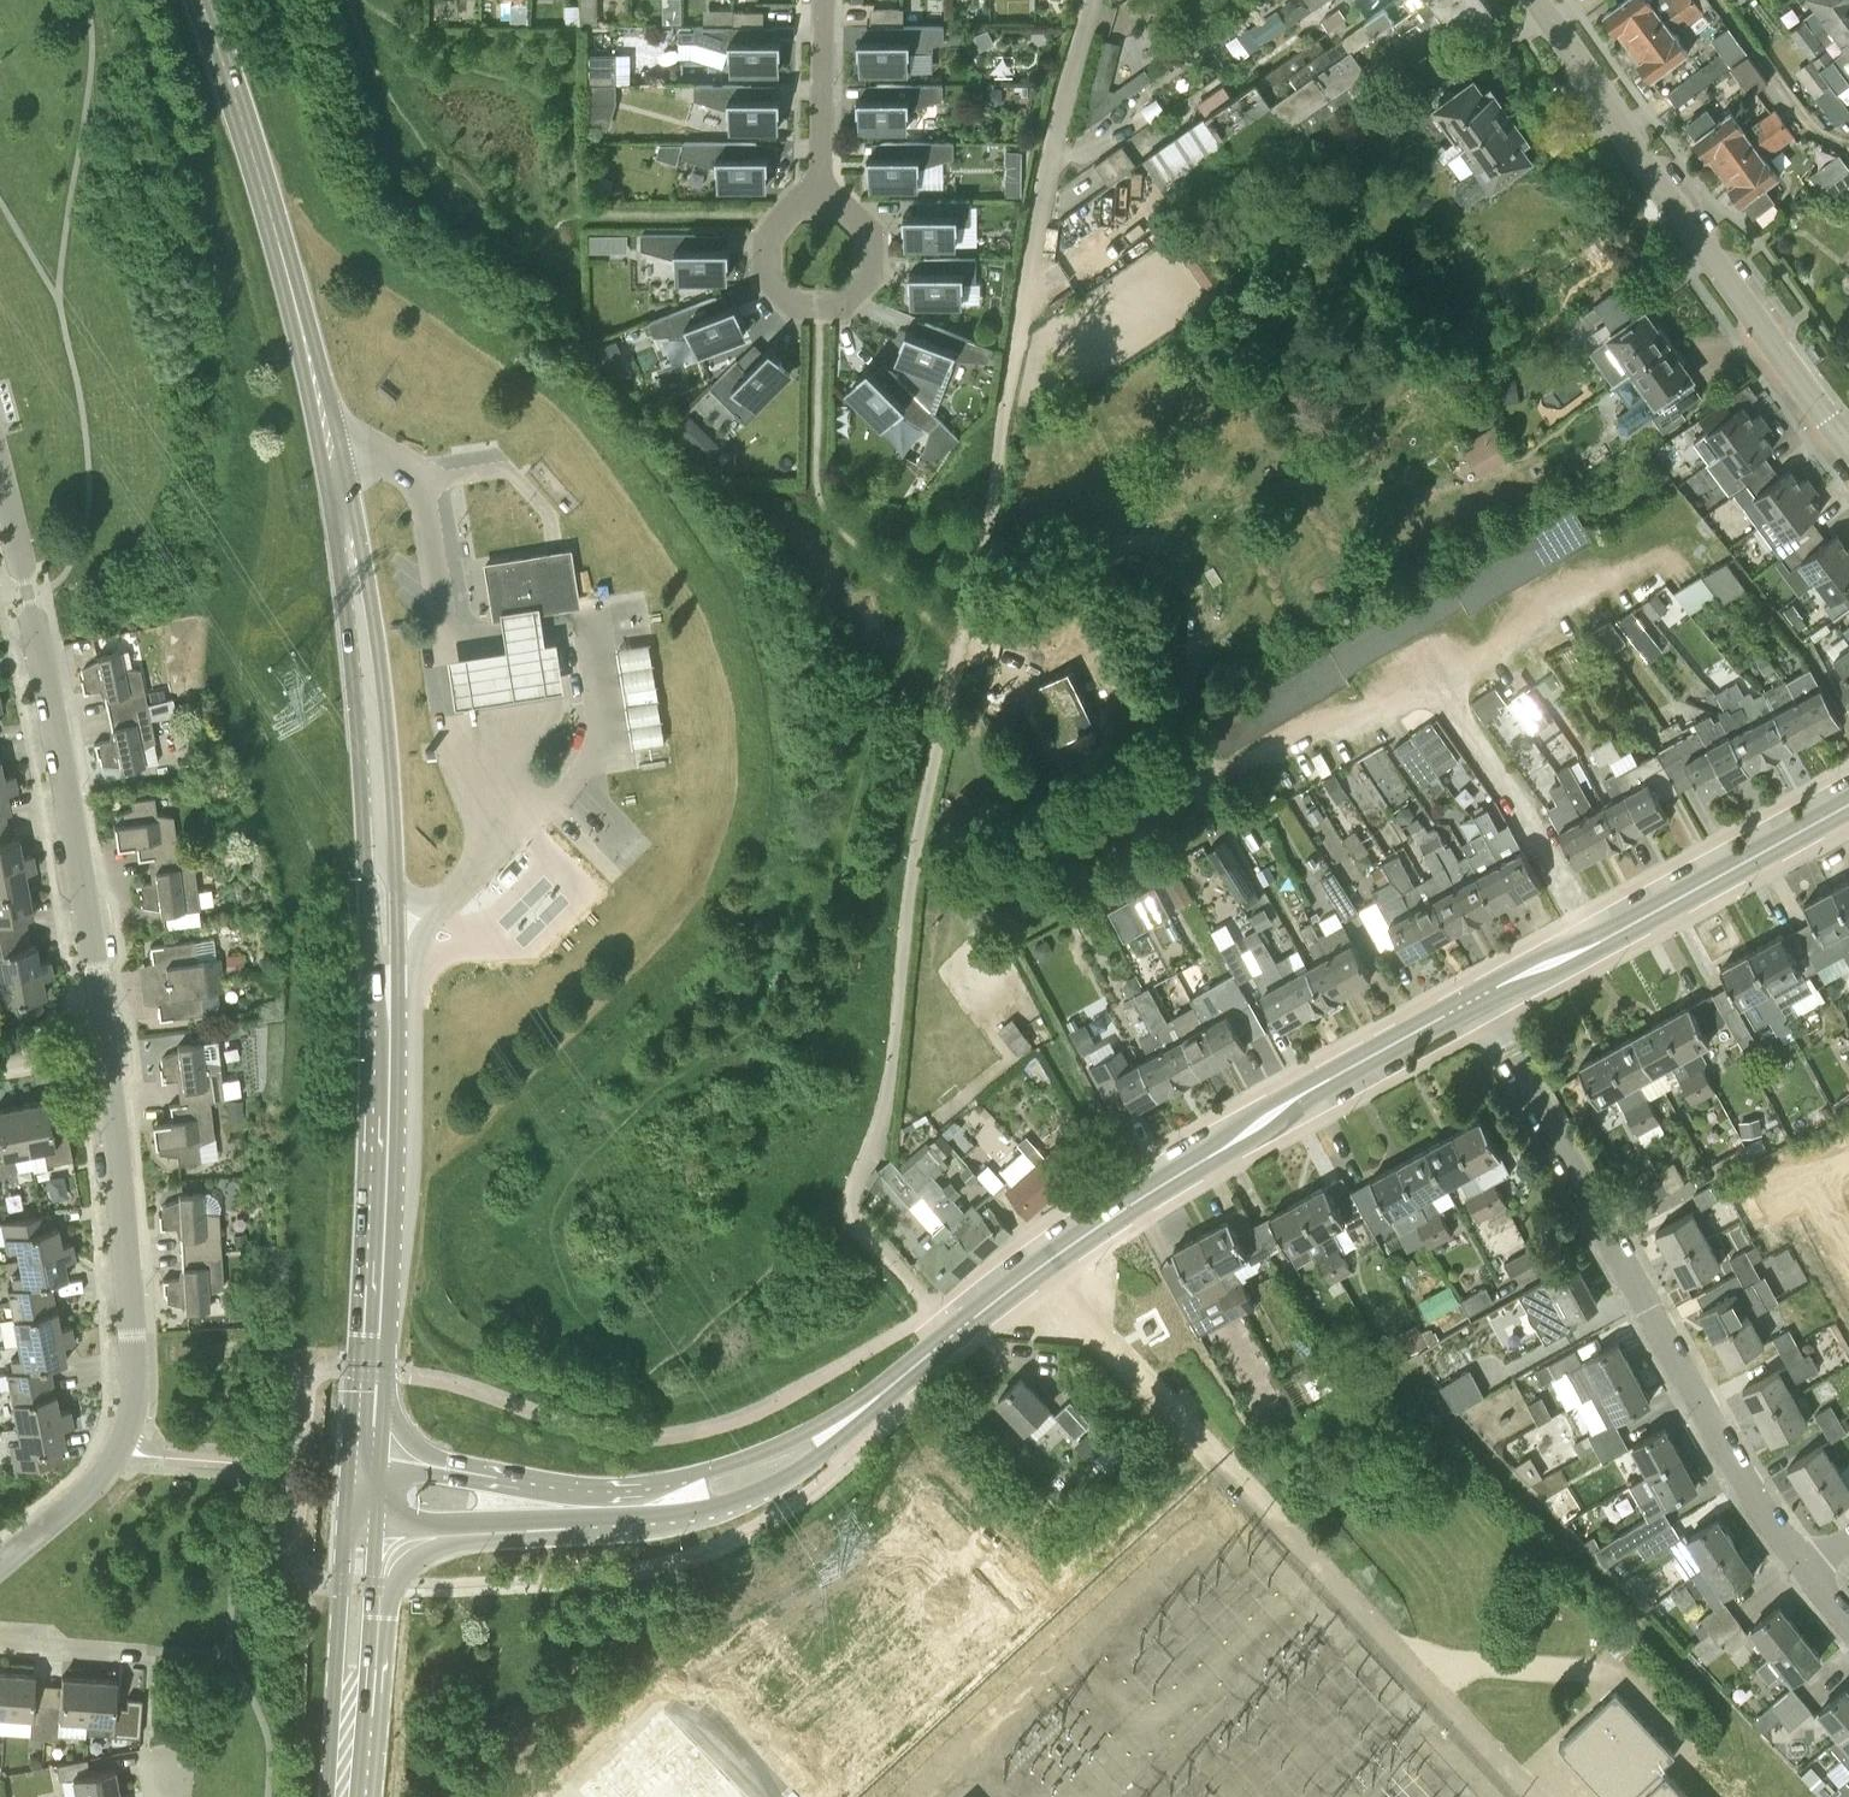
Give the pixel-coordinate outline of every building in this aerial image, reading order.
[(1434,48),(1494,9),(1488,0),(1421,0),(1376,30),(1368,18),(1368,17),(1361,7),(1362,7),(1361,5),(1233,95),(1205,115),(1144,157),(1184,215),(1296,136),(1298,139),(1434,48)] [(1288,27),(1314,9),(1308,0),(1282,18),(1277,11),(1252,28),(1262,42),(1287,25),(1288,27)] [(1308,0),(1314,9),(1327,0),(1308,0)] [(1421,0),(1390,0),(1368,15),(1362,7),(1361,7),(1368,17),(1368,18),(1376,30),(1421,0)] [(1605,14),(1618,32),(1619,31),(1630,46),(1693,0),(1624,0),(1605,14)] [(1630,46),(1640,60),(1639,61),(1652,79),(1689,53),(1670,27),(1685,15),(1690,22),(1713,5),(1709,0),(1693,0),(1630,46)] [(1848,8),(1848,0),(1816,0),(1822,7),(1793,29),(1802,42),(1848,8)] [(904,26),(904,8),(874,7),(874,24),(871,24),(871,26),(874,26),(904,26)] [(1802,42),(1812,55),(1841,33),(1848,44),(1848,8),(1802,42)] [(733,9),(716,9),(716,26),(733,26),(733,9)] [(757,26),(765,26),(765,10),(734,10),(733,26),(757,26)] [(682,23),(682,13),(663,13),(663,23),(682,23)] [(1729,25),(1713,37),(1733,64),(1749,53),(1729,25)] [(782,40),(757,41),(757,26),(733,26),(716,26),(696,26),(696,41),(729,51),(729,55),(733,55),(733,72),(778,72),(778,55),(782,55),(782,40)] [(904,26),(874,26),(874,40),(859,40),(859,55),(862,55),(862,72),(908,72),(908,55),(911,55),(911,51),(945,41),(945,26),(904,26)] [(1238,59),(1260,44),(1248,27),(1227,42),(1238,59)] [(995,43),(988,29),(974,36),(981,50),(995,43)] [(1092,86),(1110,90),(1122,43),(1105,39),(1092,86)] [(1839,91),(1848,84),(1848,77),(1840,65),(1848,58),(1848,48),(1835,58),(1822,68),(1833,83),(1839,91)] [(1815,59),(1822,68),(1835,58),(1828,50),(1815,59)] [(588,53),(588,84),(616,84),(616,71),(616,53),(589,53),(588,53)] [(1753,92),(1769,80),(1749,53),(1733,64),(1753,92)] [(1423,79),(1413,64),(1395,76),(1406,91),(1423,79)] [(1713,66),(1672,87),(1679,101),(1720,81),(1713,66)] [(631,84),(631,72),(616,71),(616,84),(631,84)] [(1464,149),(1510,115),(1490,87),(1483,92),(1475,80),(1456,94),(1449,91),(1446,93),(1446,101),(1436,108),(1437,109),(1422,119),(1435,139),(1450,128),(1464,149)] [(944,99),(944,83),(870,84),(870,85),(872,85),(872,98),(871,98),(858,98),(858,113),(861,113),(861,129),(907,129),(907,113),(910,113),(910,109),(944,99)] [(1833,83),(1819,93),(1814,96),(1836,123),(1848,114),(1848,106),(1839,91),(1833,83)] [(616,102),(616,84),(588,84),(588,103),(589,103),(616,102)] [(752,98),(752,85),(752,84),(695,84),(695,99),(729,109),(729,113),(732,113),(732,130),(778,130),(778,113),(781,113),(781,98),(752,98)] [(1205,115),(1233,95),(1225,84),(1197,104),(1205,115)] [(986,95),(993,103),(1003,103),(1003,87),(986,87),(986,95)] [(1721,170),(1785,122),(1775,109),(1762,119),(1746,131),(1732,112),(1717,122),(1707,109),(1688,124),(1697,137),(1695,139),(1708,156),(1710,155),(1721,170)] [(1510,115),(1464,149),(1479,169),(1457,184),(1454,193),(1461,201),(1471,204),(1496,185),(1503,188),(1513,181),(1513,173),(1531,159),(1523,148),(1529,143),(1510,115)] [(1785,122),(1721,170),(1731,184),(1730,186),(1743,203),(1745,202),(1755,215),(1775,200),(1765,187),(1780,176),(1765,157),(1794,135),(1785,122)] [(872,187),(918,187),(918,171),(921,171),(921,167),(955,156),(954,141),(882,141),(882,156),(869,156),(869,171),(872,171),(872,187)] [(757,156),(757,142),(683,142),(683,157),(717,167),(717,171),(720,171),(720,188),(766,188),(766,171),(769,171),(769,156),(757,156)] [(682,149),(682,144),(661,144),(657,158),(677,164),(682,149)] [(1111,184),(1128,172),(1137,164),(1123,145),(1096,164),(1111,184)] [(1848,167),(1848,164),(1841,152),(1810,173),(1820,187),(1848,167)] [(1022,194),(1022,179),(1006,179),(1005,194),(1022,194)] [(907,245),(956,245),(955,229),(959,229),(959,224),(971,224),(971,199),(938,199),(938,214),(904,214),(904,228),(907,229),(907,245)] [(589,233),(589,251),(611,251),(611,233),(589,233)] [(697,248),(697,233),(642,233),(642,249),(678,259),(678,263),(681,263),(681,279),(727,279),(727,263),(730,263),(730,248),(697,248)] [(1229,284),(1193,235),(1180,245),(1216,294),(1229,284)] [(977,283),(977,258),(926,257),(925,272),(910,272),(910,286),(913,286),(913,303),(962,303),(962,287),(965,287),(965,283),(977,283)] [(723,309),(718,297),(718,295),(650,321),(655,336),(690,334),(692,337),(695,336),(701,351),(746,334),(740,318),(743,317),(737,303),(723,309)] [(1632,370),(1673,342),(1661,324),(1657,327),(1646,311),(1615,332),(1608,323),(1594,333),(1601,343),(1609,337),(1632,370)] [(994,347),(926,321),(921,334),(907,329),(901,343),(904,344),(899,359),(944,376),(949,361),(952,363),(954,359),(989,361),(994,347)] [(604,360),(621,352),(616,340),(599,348),(604,360)] [(1686,360),(1673,342),(1632,370),(1629,372),(1628,371),(1607,386),(1609,389),(1615,385),(1631,408),(1618,417),(1617,424),(1621,431),(1629,432),(1652,416),(1664,432),(1686,416),(1681,409),(1702,395),(1691,380),(1694,378),(1683,362),(1686,360)] [(792,371),(780,360),(782,357),(771,347),(748,371),(737,361),(714,384),(733,402),(741,394),(744,397),(746,394),(758,406),(792,371)] [(879,377),(869,367),(858,378),(861,380),(849,391),(883,426),(895,414),(897,416),(899,414),(911,419),(930,429),(940,419),(926,405),(903,381),(889,367),(879,377)] [(1505,401),(1502,379),(1489,381),(1492,403),(1505,401)] [(1723,452),(1767,420),(1760,411),(1752,416),(1742,403),(1733,409),(1725,398),(1699,417),(1684,428),(1709,462),(1723,452)] [(678,430),(687,439),(700,426),(691,417),(678,430)] [(1746,484),(1773,464),(1763,452),(1773,445),(1763,431),(1771,426),(1767,420),(1723,452),(1709,462),(1732,494),(1734,492),(1746,484)] [(1480,477),(1513,457),(1495,426),(1471,440),(1475,447),(1465,452),(1480,477)] [(1770,517),(1813,484),(1807,475),(1799,480),(1790,467),(1780,474),(1773,464),(1746,484),(1734,492),(1758,525),(1770,517)] [(1782,558),(1820,529),(1811,518),(1821,511),(1811,497),(1819,492),(1813,484),(1770,517),(1758,525),(1782,558)] [(1558,511),(1579,546),(1593,538),(1572,503),(1558,511)] [(1579,546),(1558,511),(1544,519),(1565,554),(1579,546)] [(1551,562),(1565,554),(1544,519),(1530,527),(1551,562)] [(1537,570),(1551,562),(1530,527),(1517,535),(1537,570)] [(1816,582),(1848,557),(1848,545),(1847,547),(1838,534),(1828,541),(1820,529),(1782,558),(1789,569),(1801,560),(1816,582)] [(1524,578),(1537,570),(1517,535),(1503,543),(1524,578)] [(1524,578),(1503,543),(1489,551),(1510,586),(1524,578)] [(492,616),(556,606),(565,604),(575,603),(567,551),(558,552),(548,554),(484,563),(492,616)] [(1496,594),(1510,586),(1489,551),(1476,559),(1496,594)] [(1816,582),(1830,601),(1824,605),(1833,618),(1848,606),(1848,557),(1816,582)] [(1462,567),(1482,602),(1496,594),(1476,559),(1462,567)] [(1723,601),(1746,588),(1726,561),(1703,575),(1723,601)] [(1482,602),(1462,567),(1448,575),(1465,605),(1466,605),(1469,610),(1482,602)] [(1465,605),(1448,575),(1434,583),(1451,613),(1465,605)] [(1438,621),(1451,613),(1434,583),(1420,591),(1438,621)] [(1679,602),(1668,585),(1651,596),(1662,613),(1679,602)] [(1438,621),(1420,591),(1406,599),(1424,629),(1438,621)] [(1410,637),(1424,629),(1406,599),(1393,607),(1410,637)] [(508,644),(449,654),(458,706),(567,688),(559,638),(546,640),(540,601),(501,607),(508,644)] [(1783,610),(1793,623),(1802,616),(1793,603),(1783,610)] [(1379,615),(1396,645),(1410,637),(1393,607),(1379,615)] [(1616,619),(1618,622),(1649,660),(1663,649),(1632,610),(1621,618),(1619,617),(1616,619)] [(1365,623),(1383,653),(1396,645),(1379,615),(1365,623)] [(1613,651),(1625,643),(1609,621),(1593,630),(1610,653),(1613,651)] [(1369,661),(1383,653),(1365,623),(1351,631),(1369,661)] [(657,639),(622,644),(637,746),(672,741),(657,639)] [(1578,641),(1570,647),(1576,654),(1584,648),(1578,641)] [(1835,688),(1848,707),(1848,645),(1833,657),(1846,674),(1832,684),(1835,688)] [(1576,654),(1570,647),(1562,653),(1570,663),(1578,657),(1576,654)] [(104,698),(108,713),(147,705),(140,669),(123,668),(119,651),(96,656),(98,662),(81,670),(83,679),(82,680),(81,677),(80,677),(83,692),(104,688),(106,698),(104,698)] [(1755,657),(1765,673),(1775,667),(1765,652),(1755,657)] [(1098,710),(1072,655),(1032,673),(1058,729),(1098,710)] [(1282,671),(1303,707),(1317,699),(1296,663),(1282,671)] [(1787,681),(1816,733),(1839,720),(1810,667),(1787,680),(1787,681)] [(1289,715),(1303,707),(1282,671),(1269,679),(1289,715)] [(1561,684),(1553,673),(1536,686),(1544,696),(1561,684)] [(1255,687),(1275,723),(1289,715),(1269,679),(1255,687)] [(1765,693),(1794,745),(1816,733),(1787,681),(1787,680),(1764,692),(1765,693)] [(1498,704),(1504,699),(1495,686),(1471,702),(1481,715),(1498,704)] [(1721,717),(1731,735),(1749,769),(1772,757),(1740,699),(1736,702),(1727,686),(1716,692),(1725,708),(1719,711),(1721,715),(1720,716),(1721,717)] [(163,689),(149,692),(151,701),(165,699),(163,689)] [(1549,722),(1526,690),(1525,690),(1512,700),(1535,732),(1549,722)] [(1744,694),(1739,697),(1740,699),(1772,757),(1794,745),(1765,693),(1764,692),(1755,697),(1751,691),(1744,694)] [(173,699),(147,705),(108,713),(111,729),(112,729),(114,738),(94,743),(97,758),(99,758),(98,755),(100,755),(101,764),(120,765),(121,770),(144,766),(143,764),(158,761),(154,742),(155,741),(150,720),(176,714),(173,699)] [(1535,732),(1512,700),(1506,704),(1530,736),(1535,732)] [(1749,769),(1731,735),(1721,717),(1720,716),(1715,719),(1711,714),(1694,722),(1698,729),(1699,729),(1727,781),(1749,769)] [(1411,734),(1439,773),(1459,758),(1432,720),(1411,734)] [(1658,753),(1679,790),(1697,780),(1704,794),(1727,781),(1699,729),(1698,729),(1656,751),(1658,753)] [(1421,785),(1439,773),(1411,734),(1394,746),(1421,785)] [(1602,742),(1612,759),(1621,754),(1612,736),(1602,742)] [(1601,765),(1612,759),(1602,742),(1591,748),(1601,765)] [(1616,774),(1645,826),(1668,814),(1660,800),(1679,790),(1658,753),(1656,751),(1616,772),(1617,774),(1616,774)] [(15,782),(14,774),(3,776),(0,762),(0,785),(15,782)] [(1563,781),(1601,851),(1623,839),(1603,803),(1594,808),(1569,764),(1557,770),(1563,781)] [(1335,773),(1323,780),(1336,803),(1348,796),(1335,773)] [(1603,803),(1623,839),(1645,826),(1616,774),(1604,781),(1613,798),(1603,803)] [(1551,788),(1558,803),(1547,809),(1577,864),(1601,851),(1563,781),(1551,788)] [(0,785),(0,826),(7,825),(4,811),(9,810),(6,792),(17,790),(15,782),(0,785)] [(1309,807),(1316,802),(1310,792),(1303,796),(1309,807)] [(178,854),(178,852),(173,816),(156,814),(154,797),(131,800),(132,809),(115,815),(116,825),(115,825),(114,821),(113,822),(115,838),(129,836),(130,844),(136,843),(138,859),(148,858),(178,854)] [(1317,805),(1307,811),(1314,823),(1324,817),(1317,805)] [(1502,836),(1489,811),(1476,819),(1482,831),(1500,862),(1518,896),(1542,883),(1523,849),(1513,830),(1502,836)] [(1475,920),(1497,908),(1478,874),(1467,855),(1459,860),(1450,845),(1447,846),(1437,829),(1433,828),(1428,831),(1424,824),(1419,816),(1407,823),(1420,846),(1430,840),(1456,886),(1475,920)] [(218,835),(206,824),(195,835),(207,847),(218,835)] [(0,826),(0,868),(34,861),(32,853),(21,855),(18,837),(9,839),(7,825),(0,826)] [(1500,862),(1482,831),(1471,837),(1477,849),(1467,855),(1478,874),(1497,908),(1518,896),(1500,862)] [(1256,889),(1224,839),(1207,849),(1240,900),(1242,898),(1255,890),(1256,889)] [(1434,898),(1453,932),(1475,920),(1456,886),(1430,840),(1420,846),(1435,873),(1424,879),(1434,898)] [(1015,849),(1007,854),(1011,862),(1020,856),(1015,849)] [(178,852),(178,854),(148,858),(152,882),(135,884),(137,900),(139,900),(138,897),(140,896),(141,906),(160,909),(160,914),(183,911),(199,909),(197,888),(192,850),(178,852)] [(208,863),(207,850),(194,851),(195,865),(208,863)] [(1311,874),(1322,867),(1319,863),(1323,860),(1318,852),(1314,854),(1303,861),(1311,874)] [(1355,859),(1362,870),(1374,863),(1367,852),(1355,859)] [(1413,910),(1431,944),(1453,932),(1434,898),(1424,879),(1415,884),(1399,854),(1382,863),(1391,879),(1402,891),(1413,910)] [(0,868),(0,894),(28,888),(24,871),(35,869),(34,861),(0,868)] [(1380,885),(1391,879),(1382,863),(1371,869),(1380,885)] [(1358,911),(1334,870),(1320,878),(1345,919),(1358,911)] [(1193,900),(1179,874),(1165,882),(1179,908),(1193,900)] [(1382,951),(1399,942),(1407,957),(1431,944),(1413,910),(1402,891),(1391,879),(1380,885),(1372,889),(1378,898),(1359,909),(1371,930),(1382,951)] [(1832,889),(1848,919),(1848,879),(1832,889)] [(1130,898),(1145,928),(1170,914),(1155,885),(1130,898)] [(27,930),(24,916),(33,914),(28,888),(0,894),(0,935),(27,930)] [(1832,889),(1803,904),(1812,920),(1795,929),(1817,967),(1844,954),(1848,964),(1848,919),(1832,889)] [(1255,890),(1242,898),(1247,906),(1260,897),(1255,890)] [(1124,939),(1145,928),(1130,898),(1108,910),(1124,939)] [(1264,908),(1251,915),(1259,930),(1272,922),(1264,908)] [(1327,1001),(1349,989),(1320,935),(1319,936),(1313,925),(1311,921),(1299,928),(1319,962),(1309,968),(1327,1001)] [(1320,935),(1349,989),(1372,976),(1343,924),(1320,935)] [(1261,969),(1255,972),(1253,974),(1282,1026),(1305,1013),(1277,961),(1276,961),(1257,929),(1244,936),(1249,946),(1261,969)] [(1811,990),(1805,977),(1818,969),(1817,967),(1795,929),(1783,936),(1782,934),(1750,952),(1788,1019),(1798,1014),(1791,1001),(1811,990)] [(0,935),(0,977),(51,967),(50,959),(38,961),(35,943),(30,944),(27,930),(0,935)] [(139,967),(141,984),(221,974),(219,958),(216,958),(214,938),(194,940),(150,946),(152,961),(139,967)] [(1255,972),(1236,939),(1221,947),(1239,981),(1253,974),(1255,972)] [(1049,957),(1052,947),(1048,940),(1031,948),(1039,962),(1049,957)] [(1277,961),(1305,1013),(1327,1001),(1309,968),(1298,948),(1288,954),(1277,961)] [(1721,968),(1729,984),(1740,1004),(1741,1005),(1757,996),(1779,1035),(1793,1027),(1788,1019),(1778,1003),(1750,952),(1721,968)] [(244,954),(242,954),(226,953),(225,972),(243,973),(243,972),(243,971),(244,954)] [(0,977),(0,989),(0,991),(0,1018),(42,1010),(40,996),(45,995),(42,977),(53,975),(51,967),(0,977)] [(221,974),(141,984),(143,1002),(157,1004),(159,1019),(204,1013),(221,1011),(218,991),(223,990),(221,974)] [(1143,989),(1135,974),(1126,979),(1123,988),(1128,996),(1143,989)] [(1194,1004),(1224,1059),(1247,1046),(1217,991),(1194,1004)] [(1662,1020),(1682,1056),(1691,1073),(1704,1096),(1715,1090),(1703,1068),(1707,1060),(1702,1051),(1695,1050),(1710,1042),(1703,1031),(1726,1019),(1723,1013),(1712,994),(1691,1005),(1690,1005),(1662,1020)] [(238,1012),(244,1012),(253,1011),(252,995),(243,996),(237,996),(238,1012)] [(1141,1061),(1159,1095),(1180,1083),(1135,1000),(1132,995),(1123,1001),(1134,1022),(1135,1022),(1142,1034),(1140,1035),(1149,1050),(1138,1056),(1141,1061)] [(1135,1000),(1180,1083),(1202,1071),(1184,1036),(1173,1016),(1164,1021),(1156,1007),(1154,1008),(1146,995),(1135,1000)] [(1184,1036),(1202,1071),(1224,1059),(1194,1004),(1173,1016),(1184,1036)] [(1726,1019),(1738,1038),(1750,1031),(1736,1006),(1723,1013),(1726,1019)] [(1001,1030),(1019,1053),(1031,1043),(1013,1020),(1001,1030)] [(1635,1035),(1655,1072),(1671,1063),(1692,1103),(1704,1096),(1682,1056),(1662,1020),(1635,1035)] [(1082,1054),(1088,1051),(1093,1049),(1081,1026),(1070,1031),(1082,1054)] [(1660,1121),(1638,1081),(1655,1072),(1635,1035),(1607,1051),(1627,1087),(1636,1103),(1649,1127),(1660,1121)] [(176,1079),(180,1103),(210,1099),(210,1102),(224,1100),(219,1062),(216,1040),(200,1043),(177,1046),(177,1051),(161,1059),(162,1068),(161,1068),(160,1065),(159,1065),(161,1081),(176,1079)] [(1120,1049),(1089,1066),(1116,1114),(1134,1104),(1136,1108),(1159,1095),(1141,1061),(1138,1056),(1127,1063),(1120,1049)] [(1649,1127),(1636,1103),(1627,1087),(1607,1051),(1579,1066),(1599,1102),(1615,1093),(1637,1133),(1649,1127)] [(46,1099),(20,1105),(29,1152),(44,1149),(47,1164),(73,1159),(66,1125),(51,1128),(46,1099)] [(210,1099),(180,1103),(169,1105),(171,1120),(152,1123),(155,1147),(156,1147),(156,1143),(157,1143),(159,1153),(177,1155),(178,1164),(201,1161),(199,1144),(214,1137),(210,1102),(210,1099)] [(243,1100),(227,1099),(226,1119),(242,1120),(243,1100)] [(20,1105),(0,1108),(0,1174),(17,1170),(14,1155),(29,1152),(20,1105)] [(1739,1120),(1741,1136),(1741,1137),(1762,1133),(1759,1117),(1739,1120)] [(1474,1170),(1477,1169),(1502,1154),(1482,1118),(1454,1134),(1474,1170)] [(957,1236),(979,1260),(1011,1231),(989,1205),(981,1212),(975,1205),(967,1212),(935,1177),(949,1164),(943,1157),(953,1147),(942,1133),(931,1143),(932,1144),(902,1170),(957,1236)] [(1068,1133),(1045,1154),(1036,1162),(1060,1188),(1091,1159),(1068,1133)] [(1018,1142),(1024,1149),(1025,1150),(1034,1143),(1034,1142),(1027,1134),(1018,1142)] [(1447,1185),(1474,1170),(1454,1134),(1427,1149),(1447,1185)] [(1733,1146),(1735,1150),(1745,1145),(1741,1137),(1741,1136),(1731,1141),(1733,1146)] [(1712,1162),(1721,1179),(1754,1161),(1745,1145),(1735,1150),(1712,1162)] [(1013,1184),(1005,1190),(1028,1216),(1060,1188),(1036,1162),(1023,1149),(1000,1168),(1013,1184)] [(1431,1194),(1447,1185),(1427,1149),(1399,1164),(1427,1215),(1441,1240),(1453,1234),(1431,1194)] [(912,1245),(923,1258),(921,1259),(944,1285),(953,1277),(956,1281),(979,1260),(957,1236),(902,1170),(901,1170),(891,1158),(878,1169),(869,1181),(898,1214),(908,1206),(930,1229),(912,1245)] [(978,1173),(993,1191),(1004,1182),(989,1164),(978,1173)] [(1400,1231),(1416,1222),(1427,1215),(1399,1164),(1371,1179),(1371,1180),(1351,1191),(1366,1220),(1371,1228),(1392,1217),(1400,1231)] [(1670,1191),(1662,1177),(1634,1193),(1642,1207),(1670,1191)] [(1482,1189),(1495,1214),(1509,1207),(1497,1181),(1482,1189)] [(1349,1228),(1366,1220),(1351,1191),(1335,1200),(1327,1185),(1299,1201),(1331,1259),(1340,1277),(1352,1271),(1342,1254),(1345,1252),(1333,1229),(1346,1222),(1349,1228)] [(1710,1185),(1693,1194),(1701,1207),(1717,1199),(1710,1185)] [(1480,1221),(1495,1214),(1482,1189),(1467,1198),(1480,1221)] [(181,1252),(221,1250),(219,1213),(203,1210),(201,1193),(178,1194),(179,1200),(161,1206),(162,1215),(160,1215),(160,1212),(158,1212),(159,1228),(180,1227),(181,1237),(180,1237),(181,1252)] [(1328,1283),(1340,1277),(1331,1259),(1299,1201),(1254,1225),(1268,1251),(1284,1242),(1296,1265),(1313,1255),(1328,1283)] [(1656,1231),(1671,1257),(1708,1237),(1694,1211),(1656,1231)] [(17,1247),(19,1260),(73,1249),(71,1241),(60,1244),(57,1226),(51,1227),(49,1213),(2,1222),(7,1249),(17,1247)] [(1427,1215),(1416,1222),(1430,1246),(1441,1240),(1427,1215)] [(1201,1234),(1243,1311),(1255,1305),(1233,1265),(1248,1256),(1251,1260),(1268,1251),(1254,1225),(1238,1234),(1230,1219),(1201,1234)] [(248,1232),(233,1234),(236,1247),(250,1244),(248,1232)] [(1232,1317),(1243,1311),(1201,1234),(1173,1250),(1193,1284),(1176,1294),(1190,1320),(1204,1312),(1201,1305),(1220,1295),(1232,1317)] [(1685,1283),(1722,1263),(1708,1237),(1671,1257),(1685,1283)] [(1756,1243),(1745,1249),(1753,1263),(1764,1256),(1756,1243)] [(1795,1260),(1787,1247),(1773,1255),(1781,1268),(1795,1260)] [(73,1249),(19,1260),(22,1273),(12,1275),(14,1286),(7,1288),(10,1304),(52,1295),(50,1281),(67,1277),(63,1260),(74,1257),(73,1249)] [(1737,1272),(1753,1263),(1745,1249),(1729,1258),(1737,1272)] [(221,1250),(181,1252),(182,1269),(183,1269),(183,1279),(162,1279),(163,1295),(164,1295),(164,1292),(166,1292),(166,1301),(184,1305),(185,1311),(208,1309),(207,1292),(223,1287),(221,1250)] [(1517,1262),(1501,1271),(1505,1278),(1521,1269),(1517,1262)] [(1753,1263),(1737,1272),(1745,1285),(1761,1276),(1753,1263)] [(1519,1295),(1545,1343),(1577,1326),(1572,1317),(1597,1303),(1578,1269),(1558,1280),(1555,1274),(1519,1295)] [(1468,1314),(1494,1300),(1486,1285),(1460,1299),(1468,1314)] [(1714,1336),(1751,1316),(1737,1289),(1700,1310),(1714,1336)] [(52,1295),(10,1304),(18,1343),(72,1333),(70,1325),(59,1327),(55,1309),(52,1295)] [(1729,1362),(1766,1342),(1751,1316),(1714,1336),(1729,1362)] [(1423,1320),(1400,1333),(1410,1353),(1434,1340),(1423,1320)] [(1780,1351),(1796,1341),(1789,1328),(1773,1337),(1780,1351)] [(72,1333),(18,1343),(21,1357),(11,1359),(13,1370),(6,1371),(10,1387),(51,1378),(49,1364),(66,1361),(62,1343),(73,1341),(72,1333)] [(1758,1415),(1803,1389),(1794,1394),(1788,1383),(1818,1367),(1810,1352),(1804,1355),(1796,1341),(1780,1351),(1787,1364),(1743,1389),(1758,1415)] [(1591,1396),(1635,1372),(1619,1343),(1582,1363),(1575,1349),(1549,1363),(1556,1377),(1567,1371),(1582,1400),(1591,1396)] [(1320,1350),(1313,1354),(1303,1359),(1308,1367),(1324,1357),(1320,1350)] [(1554,1378),(1547,1364),(1535,1371),(1542,1384),(1554,1378)] [(1441,1384),(1449,1397),(1456,1408),(1485,1392),(1470,1367),(1441,1384)] [(1616,1418),(1616,1419),(1650,1400),(1635,1372),(1591,1396),(1598,1408),(1607,1423),(1588,1434),(1573,1441),(1580,1453),(1595,1445),(1596,1448),(1622,1434),(1614,1420),(1616,1418)] [(1026,1428),(1049,1407),(1021,1377),(999,1399),(1026,1428)] [(51,1378),(10,1387),(17,1427),(71,1416),(69,1408),(58,1410),(55,1393),(54,1393),(51,1378)] [(1803,1389),(1758,1415),(1772,1441),(1816,1416),(1817,1413),(1803,1389)] [(1552,1414),(1541,1395),(1528,1403),(1538,1421),(1552,1414)] [(1075,1438),(1088,1426),(1066,1404),(1054,1415),(1075,1438)] [(1816,1416),(1823,1427),(1839,1417),(1831,1404),(1817,1413),(1816,1416)] [(71,1416),(17,1427),(20,1440),(10,1442),(15,1469),(62,1459),(59,1445),(65,1444),(61,1426),(72,1424),(71,1416)] [(1839,1417),(1823,1427),(1831,1440),(1847,1430),(1839,1417)] [(1647,1475),(1681,1456),(1665,1427),(1631,1446),(1647,1475)] [(1092,1428),(1078,1440),(1095,1457),(1108,1444),(1107,1444),(1092,1428)] [(1622,1434),(1596,1448),(1603,1460),(1603,1461),(1629,1447),(1622,1434)] [(1108,1444),(1095,1457),(1106,1469),(1119,1456),(1108,1444)] [(1805,1491),(1839,1469),(1822,1444),(1788,1467),(1805,1491)] [(1668,1506),(1666,1502),(1697,1484),(1681,1456),(1647,1475),(1655,1489),(1638,1499),(1648,1517),(1638,1523),(1622,1533),(1631,1547),(1647,1538),(1672,1522),(1664,1509),(1668,1506)] [(1805,1491),(1821,1516),(1848,1498),(1848,1484),(1839,1469),(1805,1491)] [(1586,1507),(1571,1484),(1551,1496),(1565,1520),(1586,1507)] [(1718,1518),(1686,1540),(1692,1547),(1678,1556),(1691,1575),(1696,1572),(1705,1566),(1736,1544),(1718,1518)] [(1672,1522),(1647,1538),(1640,1542),(1638,1543),(1646,1556),(1648,1555),(1655,1551),(1668,1542),(1669,1543),(1680,1535),(1672,1522)] [(1596,1547),(1601,1545),(1594,1533),(1584,1538),(1594,1549),(1596,1547)] [(1724,1594),(1731,1588),(1755,1572),(1736,1544),(1705,1566),(1696,1572),(1718,1605),(1701,1618),(1710,1630),(1733,1612),(1720,1595),(1723,1593),(1724,1594)] [(1642,1606),(1649,1600),(1652,1597),(1631,1574),(1628,1578),(1622,1583),(1642,1606)] [(1770,1655),(1800,1631),(1780,1605),(1750,1630),(1770,1655)] [(1733,1612),(1710,1630),(1693,1642),(1706,1660),(1724,1647),(1721,1642),(1743,1625),(1733,1612)] [(1619,1658),(1639,1638),(1630,1628),(1609,1648),(1619,1658)] [(1770,1680),(1782,1670),(1791,1680),(1821,1656),(1800,1631),(1770,1655),(1757,1665),(1770,1680)] [(44,1738),(46,1703),(32,1702),(34,1674),(7,1672),(4,1715),(31,1716),(29,1737),(44,1738)] [(60,1704),(46,1703),(44,1738),(58,1739),(59,1719),(86,1720),(89,1678),(62,1676),(60,1704)] [(89,1678),(86,1720),(85,1730),(112,1732),(111,1743),(125,1744),(128,1709),(114,1708),(116,1680),(89,1678)] [(1781,1716),(1803,1697),(1792,1685),(1770,1704),(1781,1716)] [(1848,1728),(1848,1690),(1847,1687),(1818,1712),(1839,1737),(1848,1728)] [(1660,1767),(1675,1754),(1616,1691),(1559,1744),(1609,1796),(1688,1796),(1660,1767)] [(1803,1697),(1781,1716),(1791,1728),(1813,1710),(1803,1697)] [(1839,1737),(1830,1743),(1848,1766),(1848,1728),(1839,1737)] [(119,1795),(114,1768),(90,1773),(87,1758),(56,1764),(59,1780),(72,1777),(76,1796),(106,1796),(119,1795)] [(1829,1793),(1833,1796),(1848,1796),(1848,1776),(1829,1793)]
